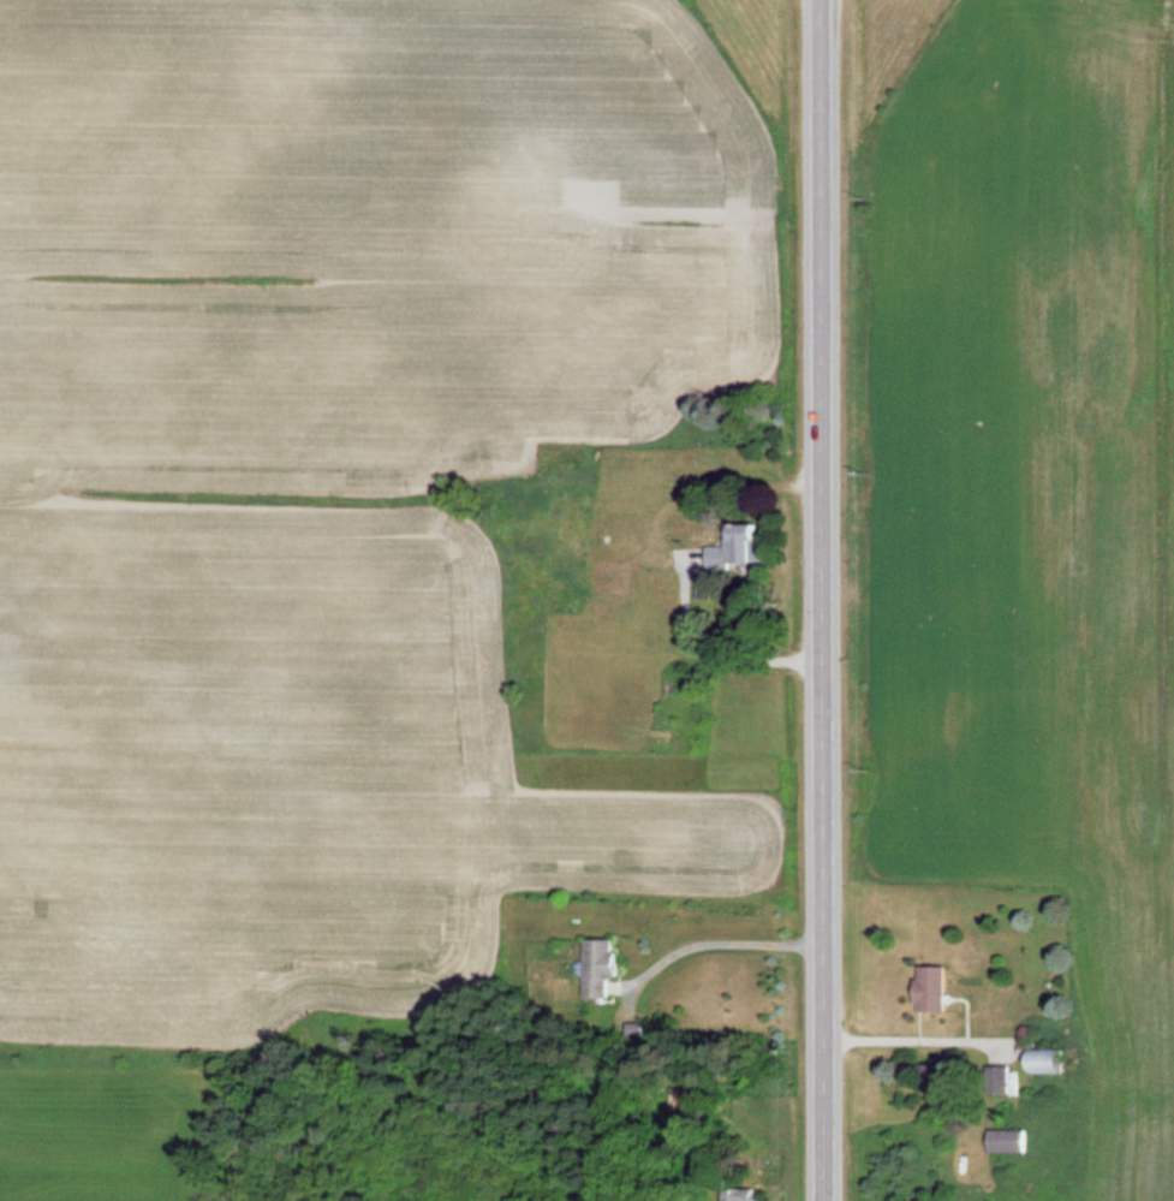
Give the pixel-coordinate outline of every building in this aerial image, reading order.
[(734,545),(711,545),(711,566),(768,565),(768,524),(734,524),(734,545)] [(591,938),(591,998),(617,998),(617,976),(623,976),(623,939),(591,938)] [(953,965),(924,965),(924,1011),(953,1011),(953,965)] [(1034,1071),(1076,1071),(1076,1048),(1034,1048),(1034,1071)] [(1032,1129),(991,1129),(991,1152),(1032,1152),(1032,1129)] [(726,1200),(764,1200),(764,1192),(727,1192),(726,1200)]
